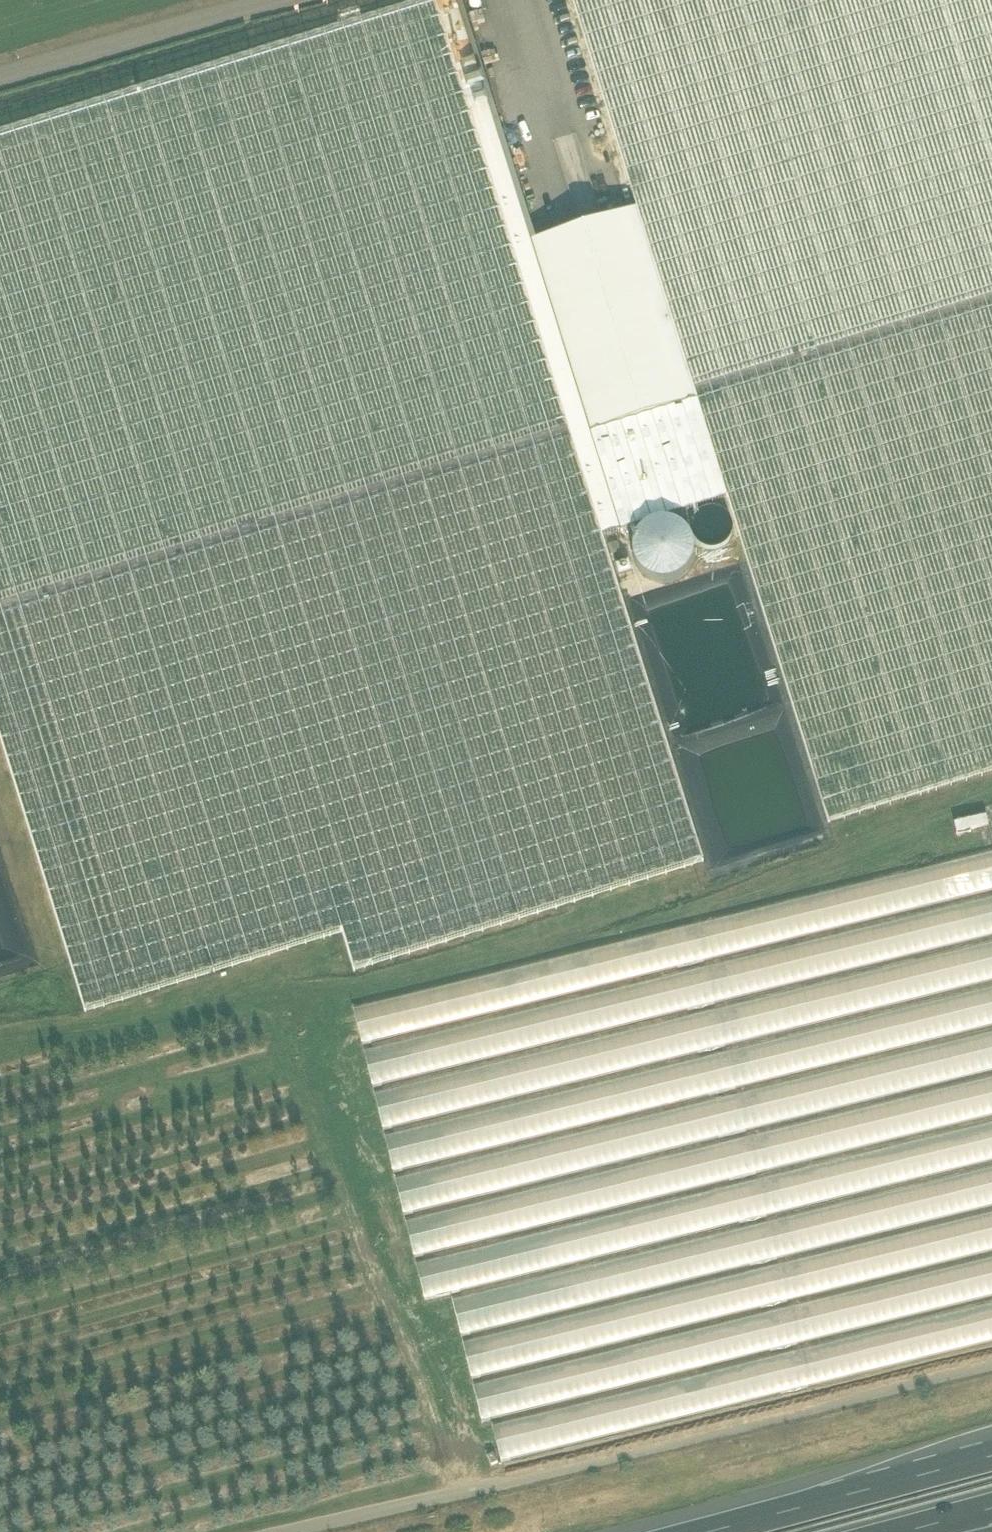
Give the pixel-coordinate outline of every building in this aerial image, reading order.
[(532,241),(461,0),(434,0),(0,134),(0,748),(83,1014),(342,933),(353,969),(704,860),(603,536),(620,530),(590,432),(591,432),(532,241)] [(727,497),(828,821),(991,771),(991,0),(572,0),(637,208),(727,497)] [(637,208),(532,241),(591,432),(590,432),(620,530),(727,497),(637,208)] [(991,1346),(991,861),(349,996),(360,1046),(346,1049),(393,1088),(351,1138),(381,1131),(390,1174),(392,1174),(401,1217),(403,1216),(412,1259),(413,1259),(422,1300),(450,1294),(460,1338),(469,1381),(470,1380),(479,1423),(489,1421),(495,1450),(991,1346)] [(498,1462),(494,1453),(488,1456),(492,1465),(498,1462)]
